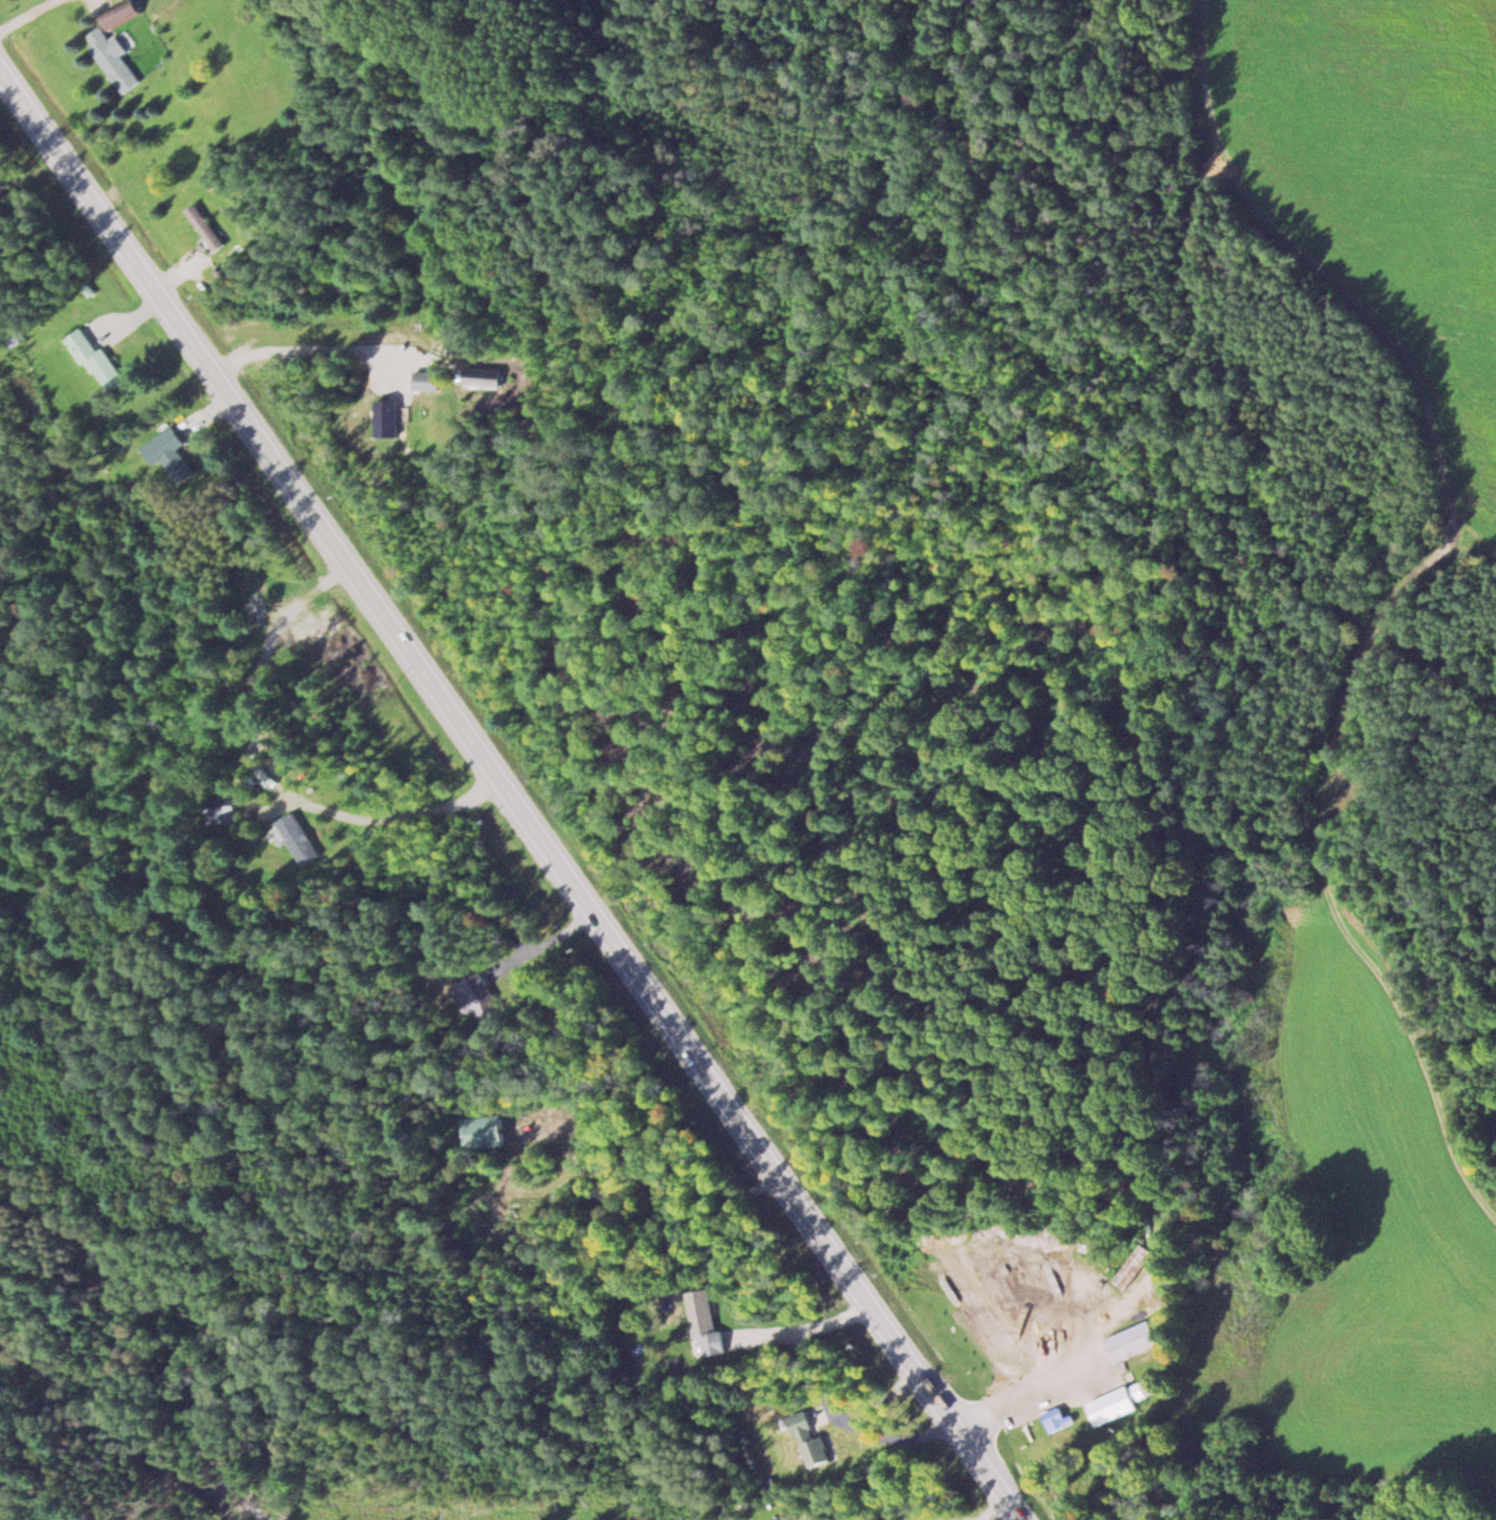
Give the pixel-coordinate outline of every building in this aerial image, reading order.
[(143,14),(138,1),(101,15),(106,28),(143,14)] [(83,37),(122,94),(142,81),(113,38),(110,40),(100,25),(83,37)] [(183,210),(212,253),(224,245),(195,202),(183,210)] [(67,336),(104,394),(123,382),(86,324),(67,336)] [(463,386),(501,387),(502,365),(464,364),(463,386)] [(411,389),(438,389),(438,371),(411,371),(411,389)] [(375,436),(397,436),(397,400),(375,400),(375,436)] [(180,448),(186,444),(175,426),(142,445),(153,465),(164,459),(178,484),(195,473),(180,448)] [(236,817),(236,797),(208,797),(208,818),(236,817)] [(276,822),(302,866),(321,855),(295,810),(276,822)] [(506,1014),(486,970),(462,981),(482,1025),(506,1014)] [(508,1147),(506,1115),(470,1118),(472,1149),(508,1147)] [(716,1330),(709,1287),(686,1291),(697,1357),(727,1352),(723,1329),(716,1330)] [(1151,1319),(1106,1338),(1116,1361),(1161,1343),(1151,1319)] [(1138,1409),(1135,1400),(1160,1390),(1154,1375),(1086,1401),(1095,1425),(1138,1409)] [(1074,1419),(1070,1413),(1066,1414),(1059,1404),(1041,1415),(1052,1433),(1074,1419)] [(787,1416),(805,1469),(827,1461),(810,1409),(787,1416)]
